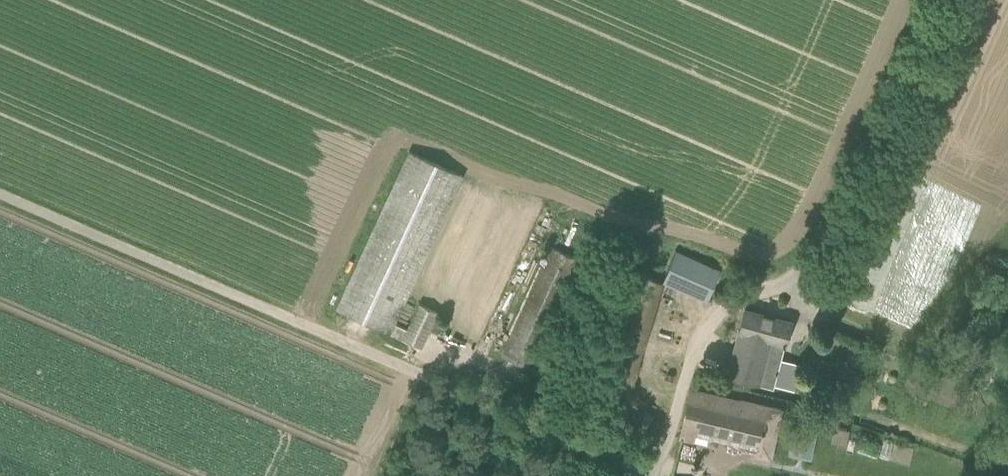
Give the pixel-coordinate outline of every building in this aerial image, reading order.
[(337,309),(390,333),(421,348),(438,312),(419,303),(408,329),(394,324),(463,175),(410,151),(337,309)] [(581,260),(551,246),(502,355),(531,368),(581,260)] [(719,269),(677,250),(664,281),(705,299),(719,269)] [(641,275),(614,366),(636,372),(664,282),(641,275)] [(745,309),(728,373),(727,377),(759,386),(759,385),(773,389),(791,321),(745,309)] [(782,411),(740,402),(691,390),(680,437),(693,440),(696,428),(760,443),(757,458),(771,461),(782,411)] [(811,458),(817,431),(795,427),(790,453),(811,458)]
